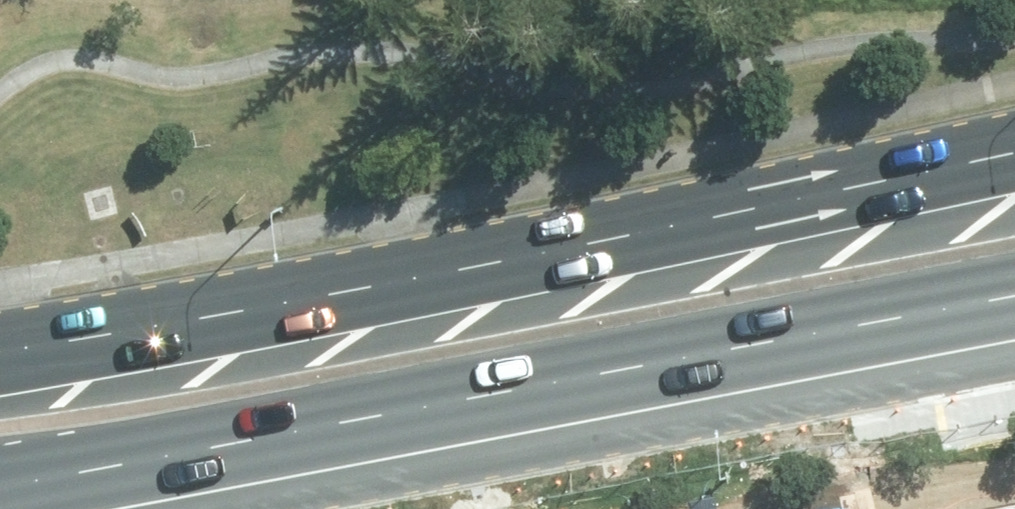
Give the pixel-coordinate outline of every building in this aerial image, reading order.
[(967,452),(1014,443),(1014,414),(962,423),(967,452)]
